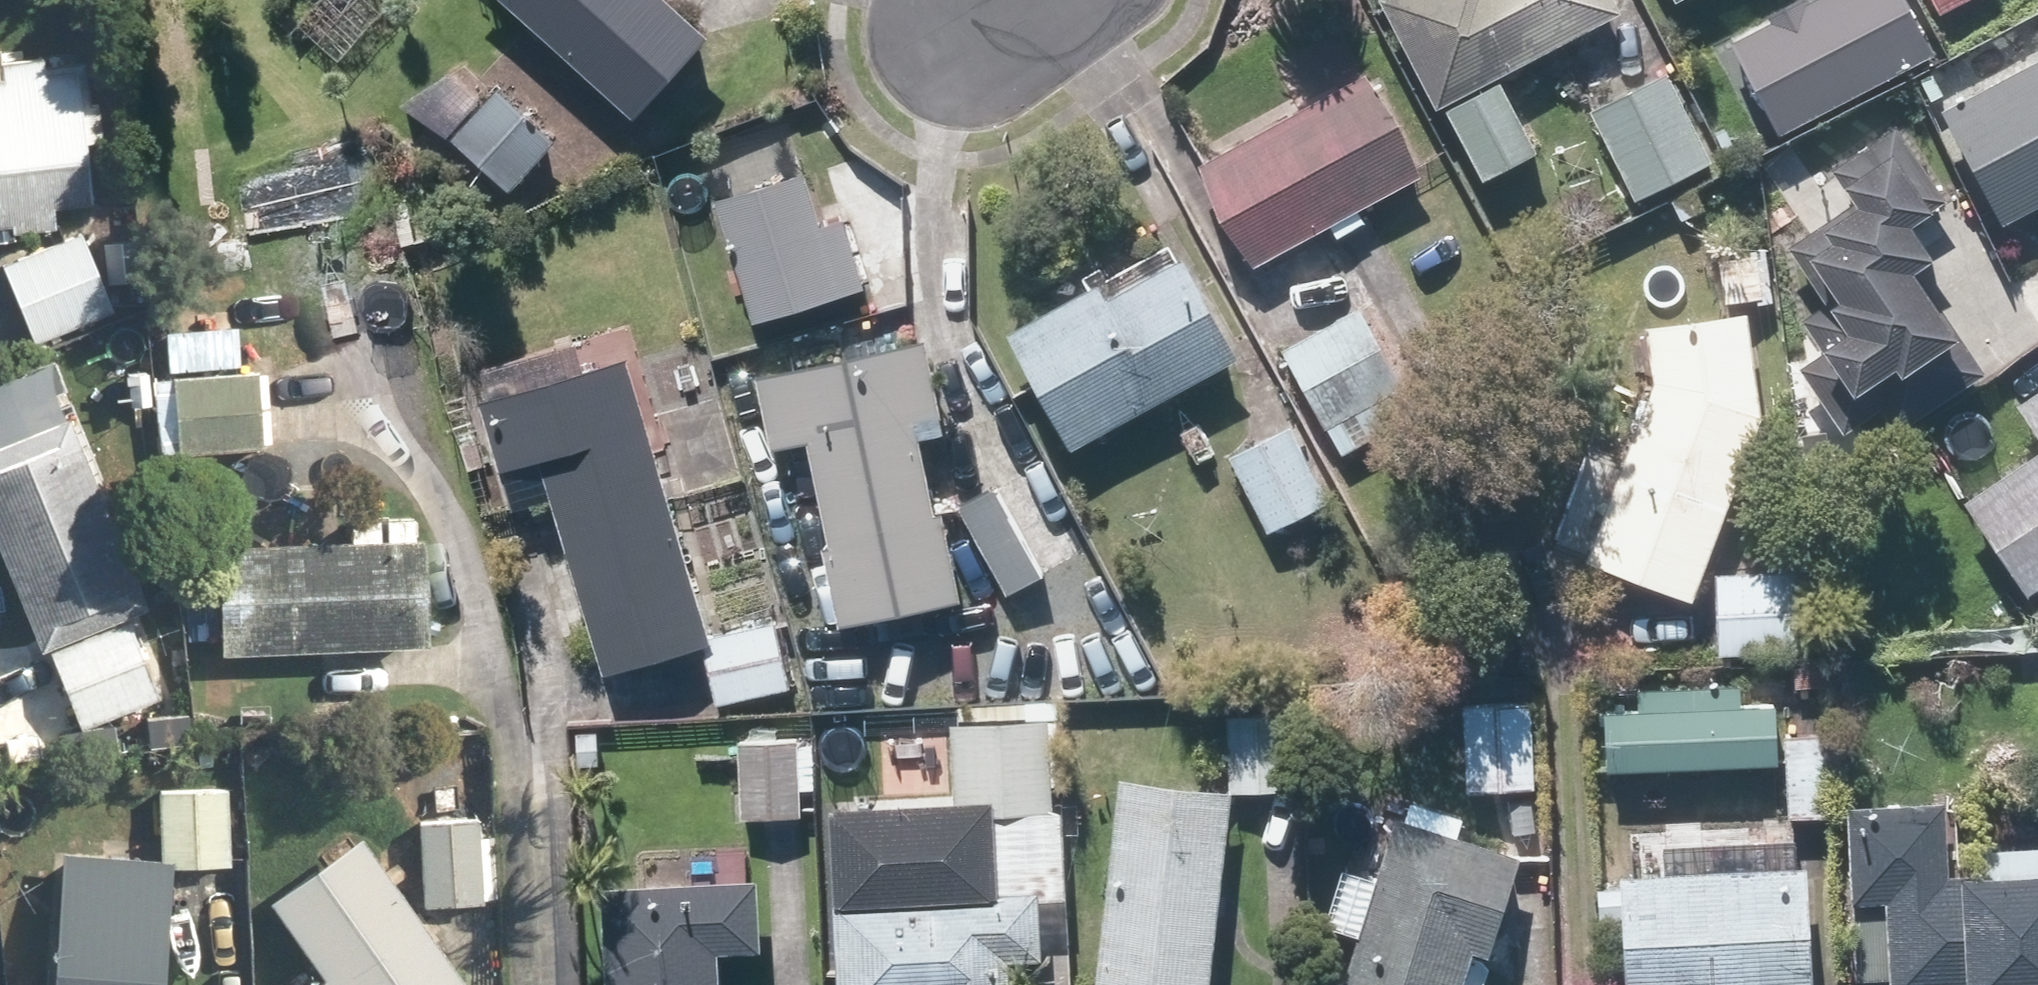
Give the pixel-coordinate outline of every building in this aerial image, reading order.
[(638,117),(712,36),(672,0),(510,0),(638,117)] [(1540,152),(1500,78),(1623,11),(1617,0),(1385,0),(1483,182),(1540,152)] [(1875,76),(1883,90),(1912,73),(1905,60),(1929,47),(1903,0),(1841,0),(1797,25),(1837,98),(1875,76)] [(1941,13),(1964,0),(1934,0),(1941,13)] [(56,227),(54,204),(93,201),(80,60),(0,68),(0,223),(11,222),(12,231),(56,227)] [(1943,108),(2002,224),(2037,206),(2037,60),(1943,108)] [(1252,267),(1329,226),(1336,239),(1367,222),(1360,210),(1428,173),(1373,70),(1197,164),(1252,267)] [(1666,71),(1590,112),(1638,201),(1714,159),(1666,71)] [(510,194),(530,172),(541,182),(559,162),(547,152),(559,140),(500,87),(451,142),(510,194)] [(1892,120),(1812,176),(1792,147),(1764,166),(1811,232),(1789,248),(1828,304),(1802,321),(1824,352),(1802,367),(1848,434),(1887,407),(1904,431),(1990,371),(1917,266),(1937,252),(1914,219),(1934,205),(1919,183),(1930,175),(1892,120)] [(868,290),(847,219),(822,226),(806,173),(718,199),(755,323),(868,290)] [(0,259),(0,263),(27,342),(113,312),(85,230),(0,259)] [(1013,338),(1071,448),(1241,358),(1183,249),(1013,338)] [(1724,259),(1729,305),(1775,300),(1769,254),(1724,259)] [(1358,306),(1281,352),(1342,454),(1418,408),(1358,306)] [(1551,545),(1689,600),(1761,420),(1752,310),(1648,319),(1654,383),(1620,467),(1587,454),(1551,545)] [(948,509),(937,511),(918,418),(946,412),(932,338),(755,373),(770,447),(811,439),(847,622),(965,599),(948,509)] [(776,617),(714,633),(639,354),(585,368),(578,341),(475,369),(502,469),(545,457),(603,673),(702,647),(719,708),(795,688),(776,617)] [(276,451),(262,452),(262,376),(157,376),(157,451),(217,451),(217,489),(276,489),(276,451)] [(2037,439),(2037,391),(2016,406),(2037,439)] [(150,604),(67,413),(0,442),(0,543),(82,730),(162,695),(127,614),(150,604)] [(1291,427),(1231,458),(1269,532),(1329,500),(1291,427)] [(1966,502),(2029,598),(2037,592),(2037,454),(1966,502)] [(1033,468),(958,505),(1002,595),(1077,558),(1033,468)] [(353,510),(353,539),(228,539),(229,652),(426,651),(426,539),(416,539),(416,510),(353,510)] [(1804,573),(1717,571),(1715,653),(1802,655),(1804,573)] [(1638,683),(1638,709),(1605,709),(1605,768),(1778,766),(1777,707),(1741,708),(1741,681),(1638,683)] [(1536,705),(1467,704),(1465,790),(1535,791),(1536,705)] [(1291,711),(1227,713),(1229,790),(1293,789),(1291,711)] [(1012,980),(1037,979),(1037,984),(1068,984),(1062,717),(952,720),(954,805),(834,808),(839,984),(1012,984),(1012,980)] [(740,738),(738,821),(802,822),(803,793),(815,793),(816,740),(740,738)] [(1121,779),(1098,984),(1210,984),(1232,792),(1121,779)] [(158,855),(59,848),(50,984),(162,984),(171,862),(230,867),(235,792),(162,787),(158,855)] [(1394,814),(1341,984),(1482,984),(1523,854),(1459,834),(1465,815),(1413,798),(1407,818),(1394,814)] [(1985,868),(1951,867),(1952,803),(1850,802),(1848,902),(1859,902),(1858,980),(1890,981),(1890,984),(2037,984),(2037,846),(1985,846),(1985,868)] [(483,816),(421,817),(423,903),(485,901),(483,816)] [(1625,887),(1601,888),(1602,917),(1625,917),(1628,984),(1814,984),(1810,865),(1799,865),(1798,819),(1753,820),(1754,843),(1724,844),(1725,867),(1624,871),(1625,887)] [(323,974),(307,984),(469,984),(363,833),(270,898),(323,974)] [(724,951),(765,949),(762,878),(602,883),(605,984),(725,984),(724,951)]
